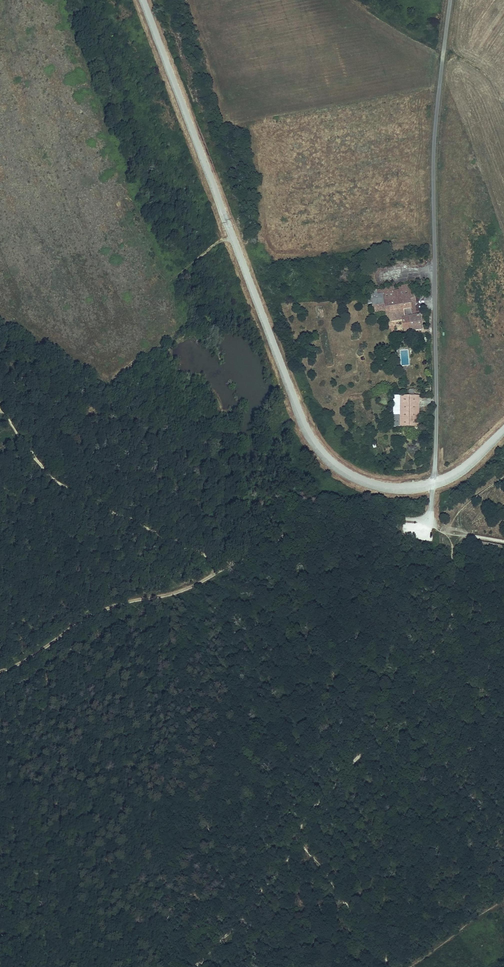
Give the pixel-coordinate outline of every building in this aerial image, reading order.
[(378,291),(376,291),(378,310),(387,308),(402,307),(401,302),(414,300),(414,298),(416,297),(414,286),(413,287),(412,282),(400,283),(401,287),(396,287),(396,289),(385,290),(385,291),(379,291),(378,291)] [(374,300),(375,310),(378,310),(376,291),(373,291),(373,295),(368,295),(369,300),(374,300)] [(402,307),(387,308),(388,317),(389,317),(403,315),(405,328),(423,326),(421,307),(415,308),(414,301),(414,300),(401,302),(402,307)] [(400,350),(401,366),(409,365),(407,349),(400,350)] [(417,395),(398,394),(397,424),(416,425),(417,395)] [(496,467),(500,474),(503,472),(503,460),(501,462),(501,465),(496,467)]
